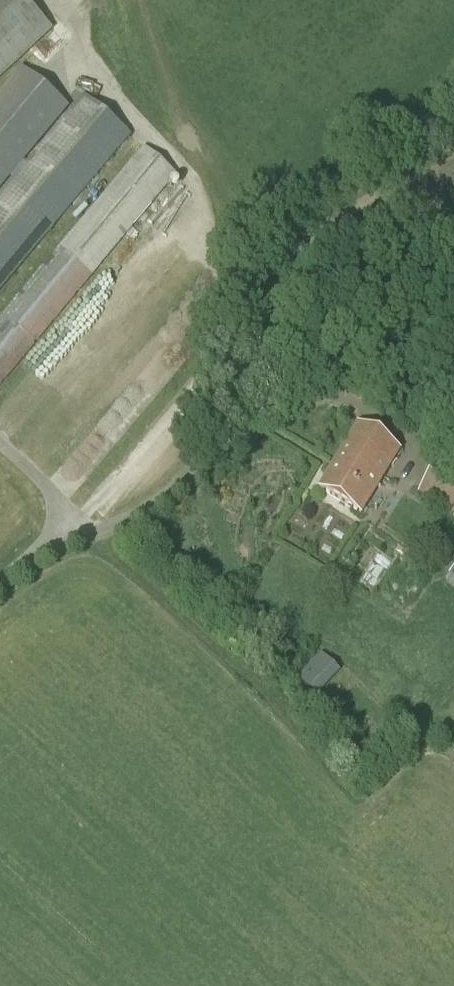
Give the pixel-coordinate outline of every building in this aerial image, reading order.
[(52,30),(24,0),(0,0),(0,79),(52,30)] [(69,107),(21,67),(0,92),(0,190),(69,107)] [(0,193),(0,291),(131,135),(82,95),(0,193)] [(177,175),(143,147),(0,318),(0,385),(177,175)] [(318,488),(361,514),(400,449),(357,424),(318,488)] [(418,492),(453,518),(453,517),(453,455),(449,451),(418,492)] [(445,569),(446,582),(453,588),(453,558),(453,557),(445,569)] [(315,695),(341,670),(323,651),(296,676),(315,695)]
